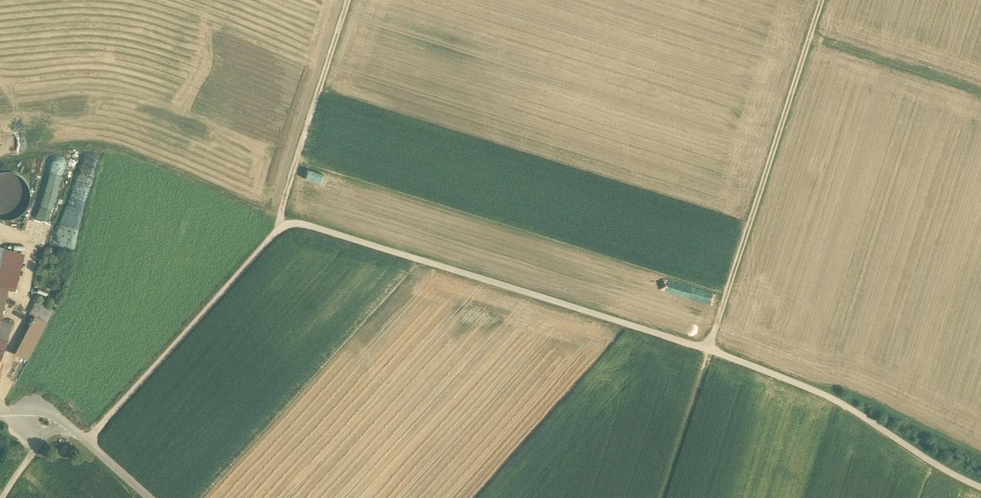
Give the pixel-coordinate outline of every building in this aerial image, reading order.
[(32,214),(26,171),(0,175),(0,218),(32,214)] [(10,286),(15,288),(24,253),(5,248),(0,267),(0,283),(10,286)] [(0,283),(0,321),(1,321),(10,286),(0,283)] [(54,309),(36,300),(29,313),(35,316),(47,322),(54,309)] [(35,316),(15,353),(28,360),(47,323),(35,316)] [(0,321),(0,337),(8,340),(12,325),(1,321),(0,321)]
